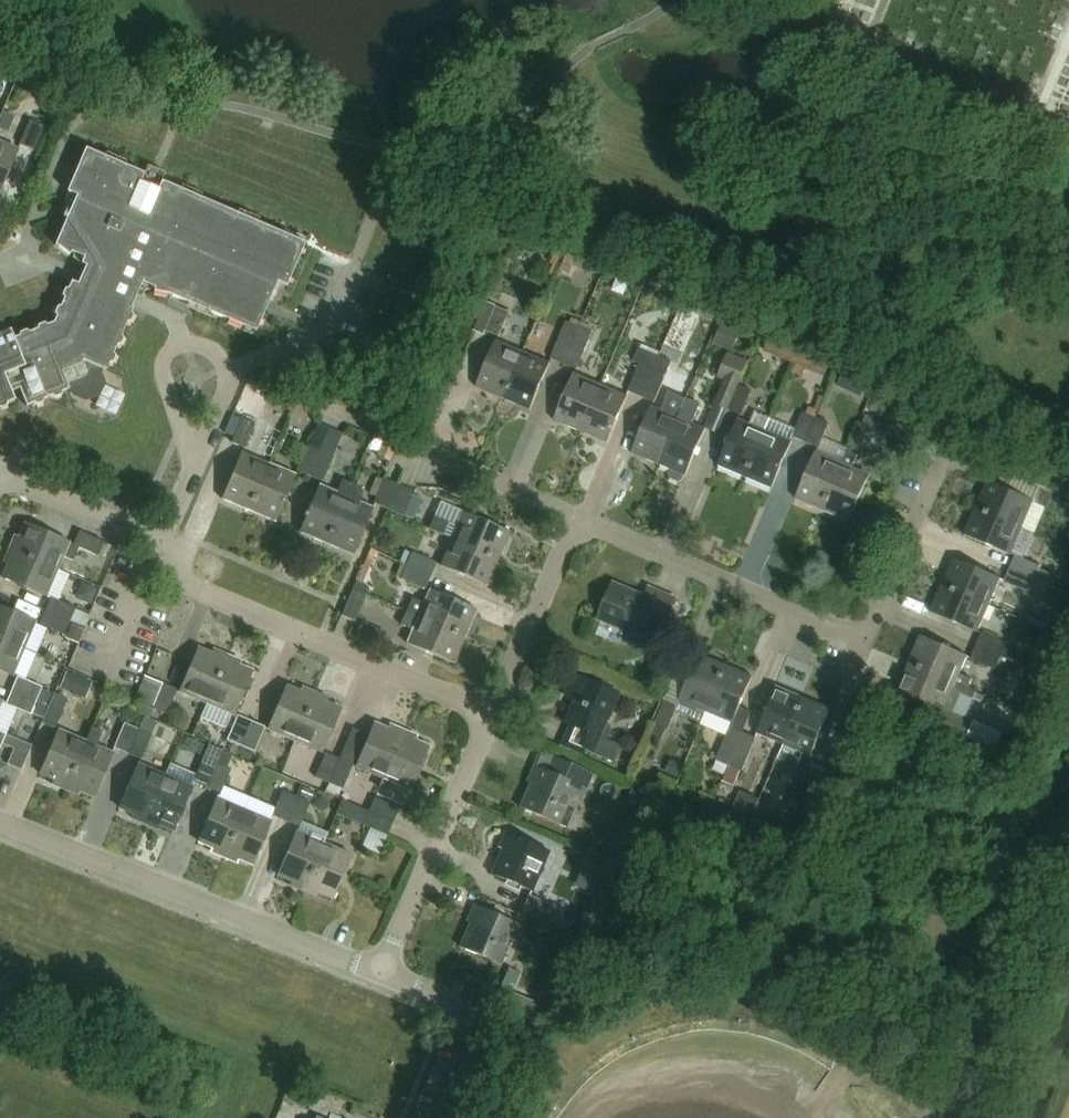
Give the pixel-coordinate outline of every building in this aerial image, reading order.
[(33,150),(43,125),(29,119),(19,144),(33,150)] [(0,191),(18,149),(0,141),(0,191)] [(1039,155),(1040,153),(1042,146),(1032,141),(1028,151),(1039,155)] [(306,242),(86,147),(67,191),(77,195),(55,244),(59,246),(69,254),(72,251),(84,257),(81,263),(86,265),(78,283),(72,280),(68,288),(65,288),(62,295),(64,297),(61,306),(58,306),(55,312),(57,315),(54,322),(47,324),(45,322),(38,325),(37,328),(29,331),(27,329),(20,332),(19,335),(14,338),(10,329),(3,332),(0,330),(0,408),(1,409),(7,406),(8,403),(15,400),(12,391),(20,388),(27,405),(35,402),(37,404),(44,402),(44,398),(53,395),(55,397),(62,394),(62,391),(76,391),(86,396),(96,393),(102,381),(98,370),(99,367),(107,370),(110,362),(114,362),(116,355),(114,353),(118,344),(121,344),(124,337),(122,335),(128,321),(131,321),(134,314),(132,312),(134,307),(123,302),(130,285),(140,288),(143,282),(155,287),(155,290),(168,292),(257,330),(278,281),(287,285),(306,242)] [(500,336),(510,311),(498,306),(487,331),(500,336)] [(732,351),(742,327),(724,319),(714,343),(732,351)] [(574,339),(580,327),(568,321),(551,358),(564,363),(574,339)] [(574,339),(564,363),(577,369),(587,345),(593,332),(580,327),(574,339)] [(503,398),(524,351),(497,339),(476,386),(503,398)] [(824,377),(829,365),(769,339),(764,351),(824,377)] [(654,368),(662,351),(642,342),(634,359),(641,362),(628,391),(642,397),(654,368)] [(654,368),(642,397),(654,402),(676,352),(664,347),(662,351),(654,368)] [(524,351),(503,398),(531,410),(551,363),(524,351)] [(735,393),(738,384),(747,364),(728,355),(719,376),(726,379),(715,404),(727,409),(735,393)] [(581,431),(602,384),(574,372),(554,419),(581,431)] [(843,372),(837,386),(861,396),(867,382),(843,372)] [(602,384),(581,431),(609,443),(624,410),(630,396),(602,384)] [(738,384),(735,393),(727,409),(741,415),(752,390),(738,384)] [(684,476),(705,428),(694,423),(702,404),(687,398),(683,405),(678,417),(658,464),(667,468),(665,473),(666,477),(678,482),(681,481),(684,476)] [(678,417),(683,405),(671,400),(666,411),(652,405),(631,453),(658,464),(678,417)] [(744,477),(770,420),(753,412),(748,423),(737,418),(716,465),(744,477)] [(805,444),(816,418),(802,412),(794,431),(791,438),(805,444)] [(891,425),(887,424),(866,415),(861,428),(886,439),(891,425)] [(246,446),(256,422),(243,417),(233,441),(246,446)] [(816,418),(805,444),(819,450),(830,424),(816,418)] [(770,489),(791,442),(790,441),(791,438),(794,431),(770,420),(744,477),(770,489)] [(309,474),(329,428),(316,422),(296,468),(309,474)] [(329,428),(309,474),(322,479),(342,433),(329,428)] [(248,509),(268,462),(242,450),(222,498),(248,509)] [(842,465),(823,511),(849,522),(869,476),(852,469),(858,457),(848,452),(842,465)] [(823,511),(842,465),(815,453),(795,499),(823,511)] [(268,462),(248,509),(276,520),(296,473),(268,462)] [(387,507),(397,483),(384,478),(373,501),(387,507)] [(326,543),(351,484),(343,480),(338,492),(319,484),(311,505),(310,504),(305,515),(306,515),(299,532),(326,543)] [(976,508),(1023,528),(1034,501),(987,481),(976,508)] [(397,483),(387,507),(414,519),(423,499),(413,494),(415,491),(397,483)] [(351,484),(326,543),(353,555),(373,507),(360,501),(363,494),(361,488),(351,484)] [(1062,516),(1068,501),(1045,491),(1038,506),(1062,516)] [(1012,555),(1023,528),(976,508),(964,535),(1012,555)] [(429,528),(499,558),(510,532),(463,511),(457,526),(434,516),(429,528)] [(82,531),(81,531),(76,544),(71,542),(71,541),(27,522),(22,536),(17,534),(11,548),(59,569),(65,555),(75,559),(81,546),(100,554),(106,541),(82,531)] [(487,586),(499,558),(429,528),(429,530),(451,539),(440,566),(487,586)] [(48,595),(59,569),(11,548),(5,561),(10,563),(4,576),(48,595)] [(406,564),(431,575),(436,563),(412,552),(406,564)] [(1010,569),(1035,579),(1040,566),(1016,556),(1010,569)] [(942,586),(989,606),(1001,578),(954,558),(942,586)] [(425,588),(431,575),(406,564),(401,578),(425,588)] [(1029,592),(1035,579),(1010,569),(1005,582),(1029,592)] [(369,587),(356,582),(342,615),(355,621),(366,597),(365,597),(369,587)] [(614,583),(598,619),(643,638),(649,624),(665,630),(677,600),(648,587),(644,596),(614,583)] [(978,633),(989,606),(942,586),(930,612),(978,633)] [(418,616),(465,637),(477,610),(429,590),(423,604),(412,599),(407,611),(418,616)] [(47,610),(71,620),(77,606),(53,596),(47,610)] [(25,647),(36,621),(0,606),(0,636),(25,647)] [(65,634),(71,620),(47,610),(41,623),(65,634)] [(453,664),(465,637),(418,616),(407,611),(406,614),(417,618),(406,643),(453,664)] [(977,646),(1001,656),(1010,660),(1015,648),(982,634),(977,646)] [(25,647),(0,636),(0,670),(13,676),(25,647)] [(909,662),(969,688),(973,680),(960,674),(967,656),(920,636),(909,662)] [(995,670),(1001,656),(977,646),(971,660),(995,670)] [(208,702),(228,654),(215,649),(213,653),(200,647),(182,691),(208,702)] [(706,713),(726,665),(699,653),(679,701),(680,702),(678,706),(676,713),(701,723),(706,713)] [(228,654),(208,702),(235,714),(254,670),(240,664),(242,660),(228,654)] [(969,689),(969,688),(909,662),(897,690),(925,702),(944,710),(945,709),(953,690),(961,693),(960,696),(973,702),(977,693),(969,689)] [(726,665),(706,713),(733,724),(753,676),(726,665)] [(67,667),(59,684),(84,695),(92,678),(67,667)] [(611,763),(618,747),(606,742),(610,732),(606,724),(619,694),(575,674),(569,688),(573,702),(564,723),(570,726),(563,741),(611,763)] [(36,700),(42,687),(43,686),(18,676),(12,689),(36,700)] [(169,713),(179,689),(165,683),(154,707),(169,713)] [(295,740),(316,692),(303,687),(301,691),(288,685),(269,728),(295,740)] [(783,745),(804,698),(776,686),(756,733),(783,745)] [(50,706),(43,722),(56,728),(68,698),(42,687),(36,700),(50,706)] [(29,713),(36,700),(12,689),(6,703),(29,713)] [(316,692),(295,740),(323,752),(342,708),(327,702),(329,698),(316,692)] [(797,768),(804,753),(810,756),(831,709),(804,698),(783,745),(777,759),(797,768)] [(676,713),(678,706),(664,700),(654,724),(669,730),(676,713)] [(981,725),(945,709),(944,710),(925,702),(919,714),(975,738),(981,725)] [(241,744),(252,720),(238,714),(228,738),(241,744)] [(252,720),(241,744),(256,750),(266,726),(252,720)] [(128,753),(138,728),(125,722),(114,747),(128,753)] [(384,778),(405,730),(390,724),(389,728),(376,722),(357,766),(384,778)] [(138,728),(128,753),(142,759),(152,734),(138,728)] [(728,766),(742,733),(730,728),(716,761),(728,766)] [(67,788),(88,741),(60,729),(41,772),(55,778),(53,782),(67,788)] [(405,730),(384,778),(411,789),(430,745),(417,739),(418,736),(405,730)] [(16,738),(0,731),(0,745),(1,746),(3,742),(16,747),(9,763),(22,769),(33,745),(16,738)] [(742,772),(746,762),(755,739),(742,733),(728,766),(742,772)] [(88,741),(67,788),(79,794),(81,789),(95,795),(114,752),(88,741)] [(195,753),(204,757),(193,781),(207,787),(217,762),(223,750),(200,741),(195,753)] [(223,750),(217,762),(207,787),(220,793),(231,768),(227,766),(232,755),(223,750)] [(530,782),(520,806),(572,829),(579,812),(567,807),(573,793),(582,796),(592,773),(540,751),(527,781),(530,782)] [(330,783),(341,758),(327,752),(316,777),(330,783)] [(341,758),(330,783),(343,788),(354,764),(341,758)] [(831,771),(820,767),(807,761),(797,784),(788,806),(811,816),(831,771)] [(145,822),(164,774),(139,763),(120,806),(133,811),(131,816),(145,822)] [(164,774),(145,822),(158,827),(159,823),(174,829),(192,786),(164,774)] [(225,856),(245,808),(248,800),(225,789),(221,798),(218,797),(199,840),(213,846),(211,851),(225,856)] [(286,821),(297,796),(284,790),(273,815),(286,821)] [(752,817),(759,800),(740,791),(733,808),(752,817)] [(297,796),(286,821),(300,827),(311,802),(297,796)] [(375,797),(370,811),(394,822),(399,808),(375,797)] [(419,819),(425,806),(410,800),(405,813),(419,819)] [(364,824),(370,811),(346,801),(341,815),(364,824)] [(245,808),(225,856),(238,862),(240,857),(253,863),(272,820),(245,808)] [(370,811),(364,824),(388,834),(394,822),(370,811)] [(303,890),(323,842),(297,831),(279,874),(292,879),(290,884),(303,890)] [(531,891),(548,850),(505,832),(498,847),(501,849),(490,873),(531,891)] [(323,842),(303,890),(317,896),(319,891),(333,897),(351,854),(323,842)] [(551,923),(558,908),(528,895),(521,910),(551,923)] [(499,964),(516,924),(473,905),(466,921),(470,922),(459,947),(499,964)] [(530,1021),(536,1008),(511,998),(506,1010),(530,1021)]
